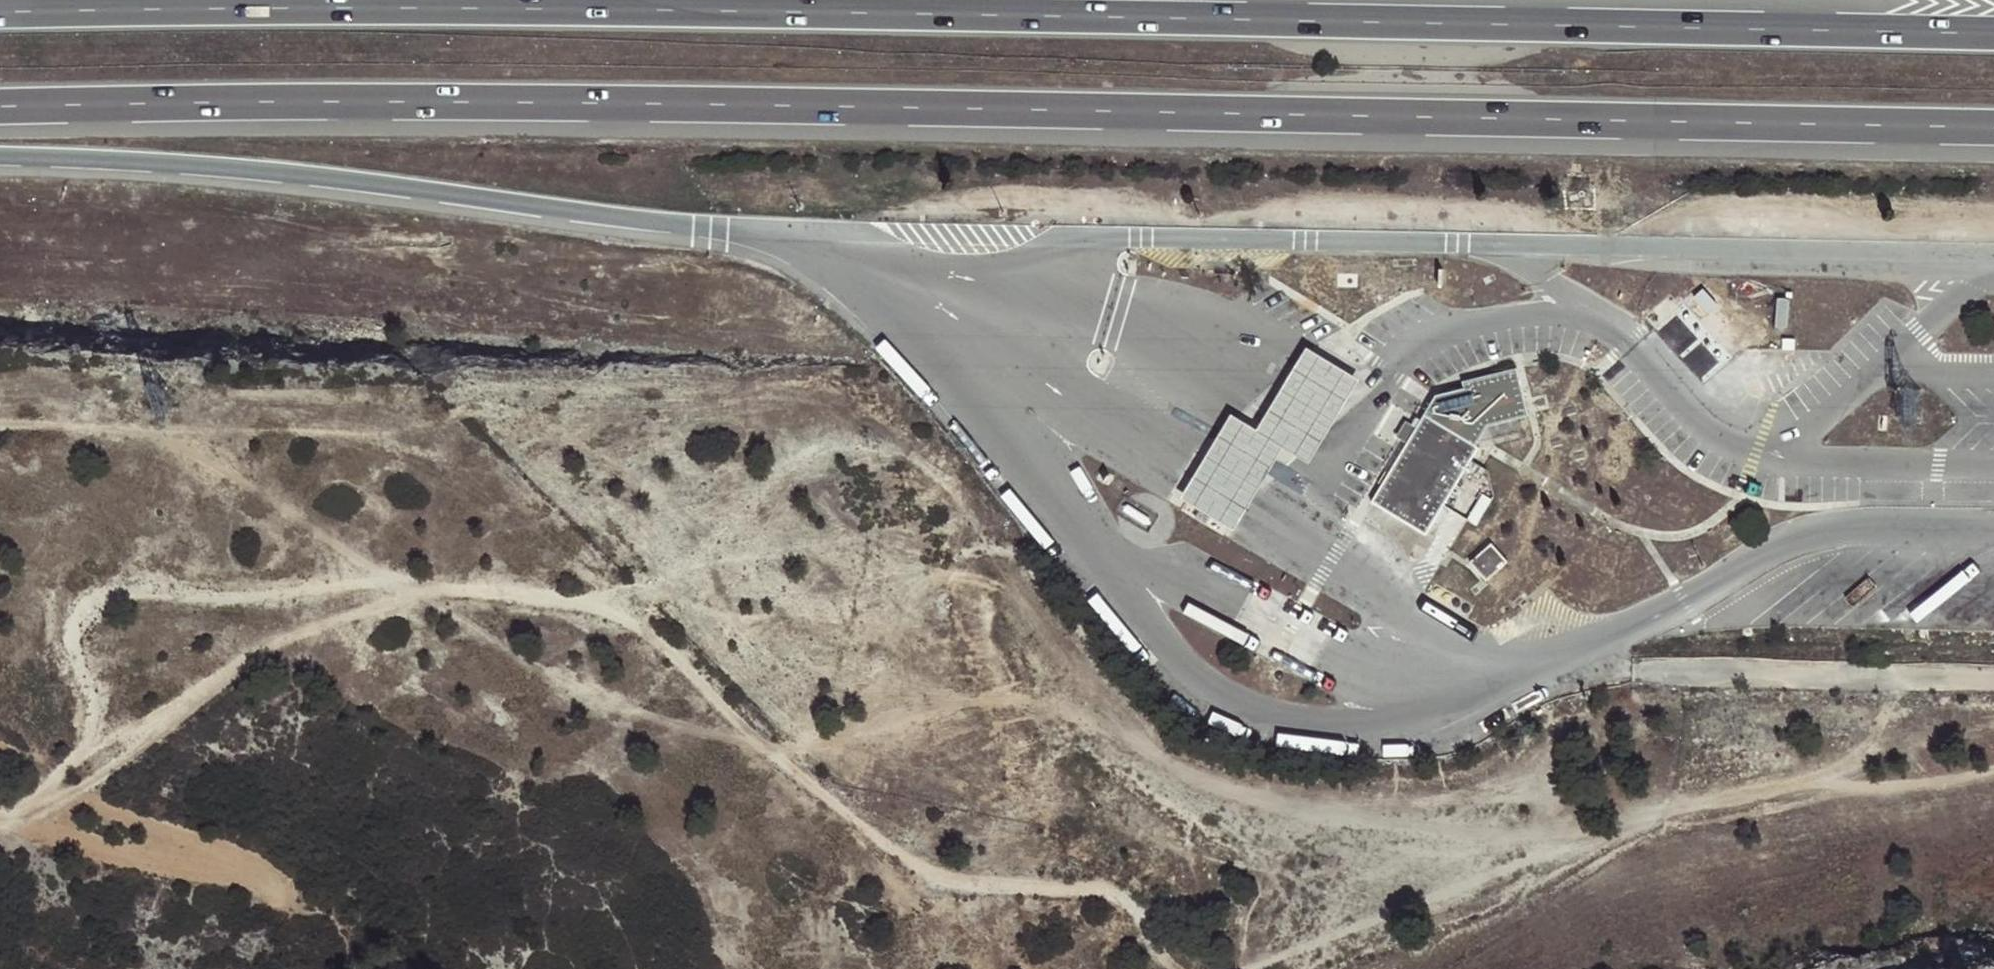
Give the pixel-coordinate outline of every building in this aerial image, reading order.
[(1297,345),(1248,428),(1223,412),(1170,499),(1226,533),(1278,446),(1301,459),(1351,377),(1297,345)] [(1474,448),(1416,414),(1365,500),(1421,534),(1474,448)] [(1490,545),(1468,565),(1485,584),(1507,564),(1490,545)]
